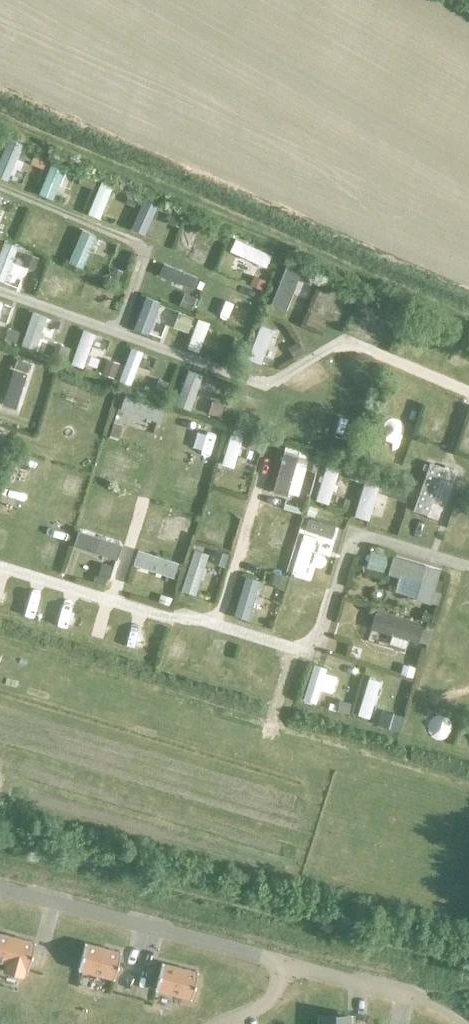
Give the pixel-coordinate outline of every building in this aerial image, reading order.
[(427,516),(443,468),(429,463),(413,510),(427,516)] [(33,944),(0,936),(0,964),(4,965),(2,971),(22,976),(24,970),(27,971),(33,944)] [(120,953),(84,944),(77,971),(113,980),(120,953)] [(189,1000),(196,973),(161,964),(154,991),(189,1000)]
